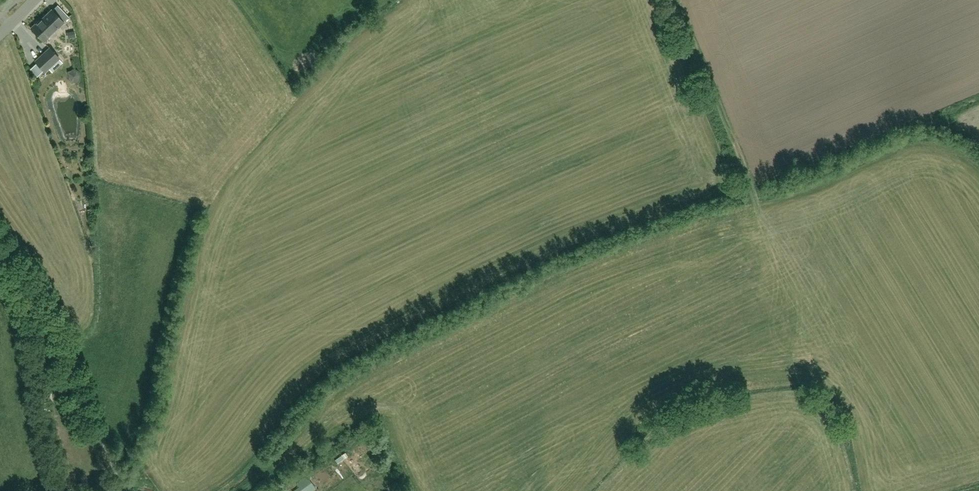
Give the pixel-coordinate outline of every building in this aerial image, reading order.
[(33,31),(47,45),(72,21),(59,7),(33,31)] [(34,67),(45,77),(59,61),(49,51),(34,67)]
